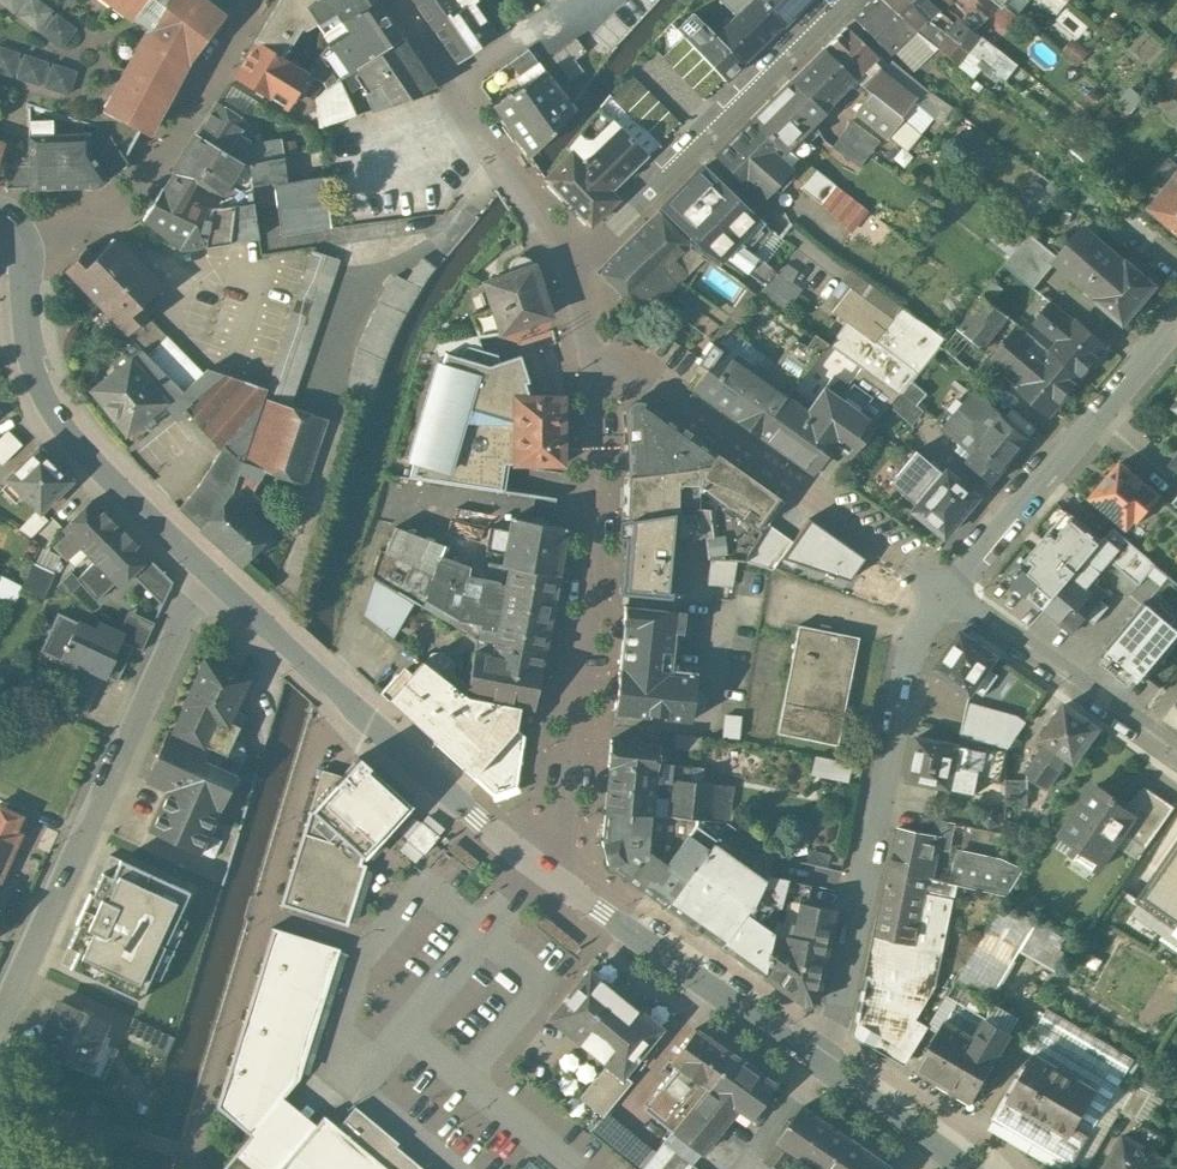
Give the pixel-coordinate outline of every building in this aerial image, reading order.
[(111,0),(0,0),(0,145),(3,146),(0,155),(0,164),(6,164),(6,165),(30,164),(28,106),(58,117),(99,127),(105,128),(125,158),(140,130),(136,128),(134,131),(130,129),(132,126),(105,111),(149,29),(134,17),(111,0)] [(105,111),(132,126),(130,129),(134,131),(136,128),(140,130),(147,133),(187,58),(190,61),(194,56),(193,55),(204,41),(205,41),(209,37),(208,36),(222,17),(213,10),(200,0),(164,0),(149,29),(105,111)] [(134,17),(147,0),(111,0),(134,17)] [(254,39),(282,57),(300,28),(305,30),(317,22),(306,5),(314,0),(278,0),(254,39)] [(306,5),(317,22),(338,9),(344,19),(375,0),(314,0),(306,5)] [(344,19),(323,31),(331,42),(313,76),(323,82),(326,87),(338,79),(346,74),(356,67),(401,37),(375,0),(344,19)] [(434,29),(473,0),(414,0),(434,29)] [(434,29),(457,62),(496,36),(473,3),(477,0),(473,0),(434,29)] [(758,0),(720,0),(735,15),(715,35),(742,64),(781,26),(764,9),(765,8),(758,0)] [(765,8),(764,9),(781,26),(806,0),(758,0),(765,8)] [(883,0),(873,0),(854,19),(889,54),(907,36),(913,30),(883,0)] [(907,0),(883,0),(913,30),(921,23),(925,18),(907,0)] [(931,0),(907,0),(925,18),(935,9),(938,6),(931,0)] [(961,10),(970,0),(950,0),(961,10)] [(1064,0),(1040,0),(1057,15),(1067,3),(1064,0)] [(989,18),(975,4),(961,19),(976,31),(989,18)] [(1069,6),(1059,19),(1083,36),(1092,23),(1069,6)] [(945,19),(935,9),(925,18),(938,28),(945,19)] [(715,35),(693,13),(677,29),(723,78),(725,80),(742,64),(715,35)] [(961,19),(959,17),(945,34),(970,53),(983,37),(976,31),(961,19)] [(937,35),(921,23),(913,30),(930,43),(937,35)] [(877,57),(846,27),(823,49),(854,79),(863,70),(872,62),(877,57)] [(970,53),(945,34),(935,47),(937,49),(959,66),(970,53)] [(918,36),(907,36),(894,49),(917,68),(925,60),(935,50),(918,36)] [(401,37),(356,67),(370,88),(367,93),(370,111),(436,89),(401,37)] [(683,37),(662,57),(672,67),(693,47),(683,37)] [(282,57),(254,39),(233,75),(268,96),(289,61),(282,57)] [(575,39),(553,57),(571,79),(582,71),(573,59),(584,50),(575,39)] [(1008,56),(991,43),(983,52),(984,59),(997,70),(1008,56)] [(693,47),(672,67),(682,77),(703,58),(693,47)] [(854,79),(823,49),(790,81),(822,111),(854,79)] [(959,66),(937,49),(935,50),(925,60),(949,78),(959,66)] [(703,58),(682,77),(692,88),(713,68),(703,58)] [(307,73),(289,61),(268,96),(286,108),(307,73)] [(902,87),(879,70),(880,69),(872,62),(863,70),(870,77),(862,85),(873,94),(886,104),(902,87)] [(987,72),(975,63),(968,73),(979,81),(987,72)] [(713,68),(692,88),(702,98),(723,78),(713,68)] [(574,107),(544,69),(493,105),(529,156),(574,107)] [(354,86),(346,74),(338,79),(344,94),(354,86)] [(344,94),(338,79),(326,87),(316,97),(318,129),(354,117),(344,94)] [(638,81),(618,101),(628,111),(648,91),(638,81)] [(822,111),(790,81),(751,119),(781,148),(784,144),(796,153),(809,141),(800,133),(822,111)] [(902,87),(886,104),(901,117),(913,102),(915,99),(902,87)] [(648,91),(628,111),(638,121),(658,101),(648,91)] [(1002,99),(993,92),(988,98),(996,105),(1002,99)] [(660,144),(610,93),(566,147),(570,152),(572,151),(611,191),(660,144)] [(886,104),(873,94),(858,113),(886,135),(900,117),(901,117),(886,104)] [(1176,100),(1165,113),(1176,123),(1176,101),(1176,100)] [(658,101),(638,121),(648,131),(668,111),(658,101)] [(247,121),(216,102),(196,134),(240,162),(250,164),(284,158),(281,140),(250,145),(237,137),(247,121)] [(932,118),(913,102),(901,117),(900,117),(920,133),(932,118)] [(58,117),(28,106),(30,164),(31,188),(98,185),(126,165),(128,162),(125,158),(105,128),(99,127),(58,117)] [(668,111),(648,131),(658,142),(678,121),(668,111)] [(751,119),(715,154),(746,184),(762,198),(787,169),(789,168),(775,155),(781,148),(751,119)] [(878,143),(849,122),(840,135),(869,155),(878,143)] [(240,162),(196,134),(173,171),(174,172),(194,183),(195,181),(204,187),(222,195),(228,184),(241,163),(250,164),(240,162)] [(869,155),(840,135),(832,146),(860,167),(869,155)] [(796,153),(784,144),(781,148),(775,155),(789,168),(787,169),(805,183),(800,188),(820,204),(835,184),(796,153)] [(611,191),(572,151),(570,152),(544,178),(590,226),(618,199),(611,191)] [(284,158),(250,164),(252,183),(274,180),(280,233),(330,225),(324,177),(286,183),(284,158)] [(250,164),(241,163),(228,184),(241,192),(252,188),(252,183),(250,164)] [(6,165),(5,165),(6,189),(31,188),(30,164),(6,165)] [(741,201),(704,166),(681,189),(720,227),(737,239),(749,249),(754,253),(772,229),(741,201)] [(194,183),(174,172),(163,189),(185,198),(194,183)] [(1150,207),(1176,230),(1176,175),(1150,207)] [(867,210),(835,185),(820,204),(852,230),(867,210)] [(163,189),(162,188),(143,219),(181,248),(258,236),(253,203),(210,210),(185,198),(163,189)] [(720,227),(681,189),(662,208),(699,245),(719,258),(737,239),(720,227)] [(690,245),(657,212),(633,236),(678,283),(688,273),(674,260),(690,245)] [(1084,227),(1060,257),(1056,262),(1096,296),(1125,262),(1084,227)] [(1060,257),(1030,233),(1015,251),(1044,276),(1056,262),(1056,261),(1060,257)] [(678,283),(633,236),(597,271),(642,318),(678,283)] [(161,285),(115,238),(96,257),(87,248),(65,270),(127,334),(147,315),(149,313),(141,304),(161,285)] [(560,269),(550,239),(536,244),(546,273),(560,269)] [(737,239),(719,258),(735,269),(738,265),(737,263),(749,249),(737,239)] [(754,253),(749,249),(737,263),(738,265),(765,285),(775,270),(754,253)] [(339,259),(312,250),(294,306),(320,315),(339,259)] [(1044,276),(1015,251),(1004,264),(1033,289),(1044,276)] [(1147,266),(1132,254),(1127,259),(1142,272),(1147,266)] [(509,273),(484,282),(492,307),(471,314),(478,334),(495,331),(496,334),(550,315),(533,265),(530,261),(526,258),(522,256),(517,257),(512,260),(509,264),(508,268),(509,273)] [(436,267),(423,257),(407,280),(417,286),(436,267)] [(794,279),(801,269),(784,259),(764,290),(791,308),(806,286),(794,279)] [(1096,296),(1094,299),(1124,325),(1158,285),(1142,272),(1127,259),(1125,262),(1096,296)] [(1162,279),(1147,266),(1142,272),(1158,285),(1162,279)] [(379,301),(358,347),(348,391),(371,401),(384,359),(405,313),(417,286),(407,280),(396,275),(379,301)] [(984,295),(956,329),(981,350),(1009,317),(984,295)] [(827,343),(768,301),(729,353),(786,393),(787,394),(827,343)] [(1076,322),(1051,301),(1034,322),(1042,329),(1058,343),(1076,322)] [(320,315),(294,306),(270,376),(297,385),(320,315)] [(944,338),(901,306),(885,327),(926,359),(944,338)] [(167,336),(147,315),(127,334),(141,349),(147,355),(167,336)] [(1058,343),(1050,352),(1080,377),(1107,345),(1078,320),(1076,322),(1058,343)] [(1034,338),(1019,326),(989,362),(1020,388),(1050,352),(1034,338)] [(1058,343),(1042,329),(1034,338),(1050,352),(1058,343)] [(787,394),(784,397),(813,418),(824,402),(808,391),(812,386),(836,404),(837,402),(853,413),(858,406),(877,380),(862,369),(863,368),(827,343),(787,394)] [(496,355),(469,347),(461,351),(459,357),(446,353),(409,478),(503,492),(508,464),(513,464),(513,396),(527,396),(523,382),(528,381),(519,355),(498,362),(496,355)] [(729,353),(720,347),(693,386),(758,433),(784,397),(786,393),(729,353)] [(941,348),(893,407),(903,416),(945,366),(953,357),(941,348)] [(147,355),(141,349),(130,358),(164,402),(180,390),(147,355)] [(1020,388),(1019,389),(1049,414),(1080,377),(1050,352),(1020,388)] [(130,358),(116,369),(115,368),(104,377),(105,379),(91,390),(126,433),(135,425),(140,431),(153,421),(149,415),(164,402),(130,358)] [(1002,415),(945,366),(914,403),(971,452),(1002,415)] [(243,381),(207,368),(182,391),(180,390),(164,402),(174,414),(182,407),(201,428),(243,381)] [(297,385),(270,376),(266,389),(263,398),(290,407),(297,385)] [(877,380),(858,406),(877,420),(898,394),(877,380)] [(222,449),(200,484),(188,501),(208,519),(231,494),(242,461),(263,398),(266,389),(243,381),(201,428),(222,449)] [(853,413),(837,402),(836,404),(812,386),(808,391),(824,402),(813,418),(828,429),(838,436),(833,443),(850,455),(877,420),(858,406),(853,413)] [(527,396),(513,396),(513,464),(563,464),(563,396),(527,396)] [(784,397),(758,433),(813,471),(830,446),(820,439),(828,429),(813,418),(784,397)] [(290,407),(263,398),(242,461),(264,469),(305,483),(326,419),(290,407)] [(717,453),(643,401),(627,411),(631,475),(678,469),(709,465),(717,453)] [(1037,429),(1020,414),(1012,424),(1029,438),(1037,429)] [(971,452),(964,461),(964,460),(963,461),(991,484),(992,483),(991,483),(1029,438),(1012,424),(1002,415),(971,452)] [(0,439),(0,463),(2,465),(22,444),(9,430),(0,439)] [(39,447),(7,478),(38,510),(40,512),(72,480),(39,447)] [(915,450),(888,482),(915,505),(942,473),(915,450)] [(732,509),(754,479),(717,453),(709,465),(678,469),(678,483),(698,483),(732,509)] [(264,469),(242,461),(231,494),(251,512),(261,501),(252,492),(264,469)] [(1158,492),(1121,462),(1091,497),(1128,528),(1158,492)] [(678,469),(631,475),(626,519),(678,511),(678,483),(678,469)] [(976,496),(945,470),(942,473),(915,505),(911,510),(942,537),(954,523),(956,525),(967,512),(965,510),(976,496)] [(0,486),(0,516),(19,530),(38,510),(7,479),(0,486)] [(754,479),(732,509),(761,531),(783,500),(754,479)] [(698,483),(678,483),(678,511),(679,511),(694,508),(698,507),(698,483)] [(251,512),(231,494),(208,519),(200,528),(241,565),(271,531),(251,512)] [(92,500),(64,528),(82,546),(90,554),(118,526),(92,500)] [(783,500),(761,531),(787,549),(793,553),(815,522),(783,500)] [(208,519),(188,501),(180,507),(200,528),(208,519)] [(679,511),(676,548),(707,535),(694,508),(679,511)] [(678,511),(626,519),(619,594),(672,598),(676,548),(679,511),(678,511)] [(1103,540),(1067,511),(1050,531),(1051,532),(1028,560),(1033,564),(1016,584),(1045,608),(1072,577),(1083,564),(1103,540)] [(532,521),(512,518),(506,554),(504,565),(510,567),(557,576),(566,528),(546,524),(547,522),(532,519),(532,521)] [(866,559),(815,522),(793,553),(802,560),(832,582),(840,570),(852,579),(866,559)] [(148,557),(118,526),(90,554),(96,560),(116,581),(120,585),(148,557)] [(443,545),(395,526),(384,551),(432,575),(438,557),(439,557),(443,545)] [(510,530),(489,526),(485,551),(506,554),(510,530)] [(1103,540),(1083,564),(1093,573),(1095,574),(1109,558),(1126,538),(1113,528),(1103,540)] [(761,531),(746,557),(779,560),(787,549),(761,531)] [(68,532),(54,546),(68,559),(82,546),(68,532)] [(723,535),(706,537),(710,557),(726,555),(723,535)] [(1147,556),(1126,538),(1109,558),(1138,583),(1155,563),(1147,556)] [(384,551),(380,549),(370,575),(374,577),(411,599),(459,627),(458,628),(476,638),(484,640),(503,604),(462,597),(463,591),(432,575),(384,551)] [(82,574),(92,559),(80,551),(70,565),(82,574)] [(793,553),(779,572),(795,577),(802,560),(793,553)] [(439,557),(438,557),(432,575),(463,591),(466,576),(467,576),(469,567),(439,557)] [(737,561),(711,559),(709,583),(733,585),(737,561)] [(96,560),(81,575),(102,596),(116,581),(96,560)] [(53,571),(33,562),(22,586),(19,593),(39,602),(53,571)] [(504,565),(491,562),(490,562),(486,580),(497,582),(497,584),(506,586),(510,567),(504,565)] [(1083,564),(1072,577),(1082,586),(1093,573),(1083,564)] [(557,576),(510,567),(506,586),(503,604),(551,613),(557,576)] [(0,574),(0,596),(13,605),(19,593),(22,586),(0,574)] [(467,576),(466,576),(463,591),(462,597),(503,604),(506,586),(497,584),(497,582),(486,580),(467,576)] [(411,599),(374,577),(362,614),(390,636),(411,599)] [(1072,577),(1045,608),(1073,631),(1085,616),(1099,600),(1082,586),(1072,577)] [(1099,600),(1085,616),(1094,623),(1107,607),(1099,600)] [(1145,601),(1105,648),(1109,651),(1101,661),(1130,685),(1138,675),(1145,681),(1176,643),(1176,628),(1145,601)] [(111,675),(132,622),(84,603),(78,620),(56,611),(41,647),(111,675)] [(551,613),(503,604),(484,640),(496,642),(544,651),(551,613)] [(685,612),(624,605),(622,622),(623,623),(619,669),(671,675),(671,669),(675,633),(683,633),(685,612)] [(798,624),(776,733),(837,745),(858,637),(798,624)] [(967,635),(958,637),(936,668),(971,693),(974,688),(983,694),(992,682),(983,675),(997,656),(967,635)] [(484,640),(476,638),(474,650),(494,654),(496,642),(484,640)] [(544,651),(496,642),(494,654),(474,650),(466,695),(520,705),(534,708),(544,651)] [(198,666),(199,669),(182,704),(184,705),(172,731),(202,745),(203,744),(212,725),(215,719),(226,725),(248,678),(215,663),(213,660),(210,658),(207,658),(204,658),(201,660),(199,663),(198,666)] [(466,695),(422,660),(404,680),(397,674),(380,692),(473,776),(516,728),(520,705),(466,695)] [(104,675),(79,664),(67,690),(92,701),(104,675)] [(619,669),(615,710),(614,710),(614,712),(615,712),(648,715),(649,713),(663,714),(663,717),(690,720),(695,671),(671,669),(671,675),(619,669)] [(1018,716),(968,701),(961,735),(971,738),(996,746),(1018,716)] [(1099,728),(1065,704),(1056,717),(1054,717),(1045,731),(1046,731),(1041,739),(1046,743),(1069,758),(1075,763),(1099,728)] [(930,719),(961,725),(962,721),(952,719),(953,712),(932,708),(930,719)] [(740,716),(725,715),(723,736),(738,737),(740,716)] [(226,725),(215,719),(212,725),(224,730),(226,725)] [(516,728),(473,776),(493,794),(493,796),(517,787),(517,786),(525,735),(516,728)] [(202,745),(172,731),(168,729),(145,781),(165,790),(148,829),(200,853),(241,761),(203,744),(202,745)] [(959,745),(917,736),(909,779),(950,788),(954,765),(966,768),(969,753),(958,750),(959,745)] [(996,746),(971,738),(969,753),(966,768),(954,765),(950,788),(976,794),(979,778),(1007,784),(1008,749),(996,746)] [(658,743),(610,739),(608,766),(609,766),(605,808),(650,813),(654,786),(656,762),(658,743)] [(1046,743),(1026,771),(1049,787),(1069,758),(1046,743)] [(817,752),(812,772),(849,781),(854,761),(817,752)] [(369,766),(358,756),(341,775),(334,783),(338,786),(323,803),(350,828),(353,824),(372,841),(405,805),(366,770),(369,766)] [(372,841),(353,824),(350,828),(323,803),(338,786),(334,783),(310,809),(362,857),(363,858),(412,804),(369,766),(366,770),(405,805),(372,841)] [(362,857),(310,809),(334,783),(341,775),(322,769),(309,810),(308,810),(307,812),(308,813),(305,822),(304,822),(304,824),(305,824),(295,856),(294,856),(293,858),(294,858),(291,868),(290,867),(289,869),(290,870),(280,903),(279,903),(278,904),(347,925),(366,864),(360,863),(362,857)] [(685,772),(660,769),(658,786),(672,788),(673,779),(684,780),(685,772)] [(684,780),(673,779),(672,788),(669,816),(699,819),(706,820),(709,820),(714,784),(684,780)] [(1029,779),(1014,779),(1013,805),(1028,805),(1029,779)] [(732,786),(714,784),(709,820),(727,822),(732,786)] [(1096,784),(1062,836),(1078,847),(1074,854),(1097,870),(1122,832),(1135,814),(1124,807),(1116,801),(1118,798),(1096,784)] [(1174,806),(1144,786),(1124,807),(1135,814),(1122,832),(1145,847),(1174,806)] [(21,834),(15,831),(22,816),(0,806),(0,879),(21,834)] [(1145,847),(1161,858),(1176,835),(1176,808),(1174,806),(1145,847)] [(650,813),(605,808),(601,843),(609,866),(627,879),(639,862),(646,852),(651,853),(651,842),(646,842),(650,813)] [(669,816),(662,815),(659,838),(667,840),(678,848),(699,819),(669,816)] [(809,843),(814,822),(785,815),(779,835),(809,843)] [(920,831),(899,827),(876,937),(943,951),(956,884),(951,883),(929,878),(936,845),(946,847),(952,822),(924,816),(920,831)] [(678,848),(662,870),(678,890),(693,869),(705,852),(709,847),(718,834),(721,830),(706,820),(699,819),(678,848)] [(438,836),(420,821),(406,839),(419,851),(430,838),(438,836)] [(748,838),(727,822),(721,830),(718,834),(728,842),(739,850),(748,838)] [(728,842),(718,834),(709,847),(714,850),(720,854),(722,854),(728,842)] [(1161,858),(1157,864),(1176,878),(1176,835),(1161,858)] [(195,879),(125,846),(115,866),(107,862),(73,936),(81,940),(70,963),(140,996),(153,968),(162,972),(191,910),(182,906),(195,879)] [(709,847),(705,852),(710,856),(714,850),(709,847)] [(710,856),(705,852),(693,869),(723,890),(735,874),(710,856)] [(1025,867),(958,852),(951,883),(956,884),(1007,895),(1025,867)] [(662,870),(656,866),(652,871),(649,870),(639,862),(627,879),(666,906),(678,890),(662,870)] [(763,884),(739,868),(735,874),(723,890),(750,911),(763,884)] [(723,890),(693,869),(678,890),(666,906),(721,945),(747,910),(750,912),(750,911),(723,890)] [(833,910),(788,900),(784,921),(786,922),(784,935),(826,943),(833,910)] [(721,945),(721,946),(763,975),(771,938),(772,932),(759,923),(762,919),(750,911),(750,912),(747,910),(721,945)] [(1065,951),(998,913),(958,980),(991,999),(1021,950),(1054,969),(1065,951)] [(262,962),(261,961),(260,963),(261,964),(258,973),(257,973),(256,975),(257,975),(247,1007),(246,1007),(245,1009),(246,1010),(244,1019),(242,1019),(242,1021),(243,1021),(233,1053),(232,1053),(231,1055),(232,1055),(229,1065),(228,1064),(227,1066),(228,1067),(216,1107),(250,1135),(221,1168),(222,1168),(388,1168),(323,1115),(316,1124),(283,1097),(299,1078),(339,948),(271,927),(271,928),(272,928),(262,962)] [(826,943),(784,935),(783,940),(771,938),(763,975),(805,1005),(815,1001),(827,943),(826,943)] [(943,951),(876,937),(859,1022),(900,1046),(936,987),(943,951)] [(594,1007),(612,989),(594,972),(553,1017),(555,1019),(571,1033),(594,1007)] [(634,1007),(612,989),(594,1007),(617,1026),(634,1007)] [(104,1020),(60,1001),(38,1048),(86,1071),(100,1041),(96,1039),(104,1020)] [(987,1019),(958,1002),(947,1020),(976,1037),(987,1019)] [(617,1026),(594,1007),(571,1033),(607,1064),(607,1063),(630,1083),(632,1081),(623,1073),(644,1049),(617,1026)] [(660,1028),(634,1007),(617,1026),(644,1049),(660,1028)] [(1134,1058),(1048,1008),(1024,1048),(1035,1054),(1097,1091),(1076,1126),(1089,1134),(1075,1159),(1087,1166),(1120,1110),(1121,1110),(1134,1088),(1121,1080),(1134,1058)] [(181,1022),(168,1017),(162,1030),(177,1037),(181,1022)] [(158,1030),(133,1018),(127,1031),(153,1042),(158,1030)] [(947,1020),(946,1020),(917,1070),(972,1101),(1001,1052),(1000,1051),(1011,1032),(987,1019),(976,1037),(947,1020)] [(731,1053),(694,1028),(681,1045),(669,1062),(675,1066),(707,1088),(731,1053)] [(775,1084),(731,1053),(707,1088),(736,1108),(751,1119),(775,1084)] [(1097,1091),(1035,1054),(998,1116),(1074,1161),(1075,1159),(1089,1134),(1076,1126),(1097,1091)] [(607,1064),(597,1075),(596,1074),(579,1097),(603,1116),(630,1083),(607,1063),(607,1064)] [(707,1088),(675,1066),(642,1108),(671,1132),(672,1131),(707,1088)] [(1134,1088),(1121,1110),(1136,1119),(1151,1092),(1137,1084),(1134,1088)] [(707,1088),(672,1131),(700,1153),(736,1108),(707,1088)] [(111,1108),(91,1099),(85,1112),(105,1121),(111,1108)] [(804,1105),(780,1139),(797,1151),(817,1166),(821,1168),(830,1168),(852,1139),(804,1105)] [(1124,1134),(1115,1149),(1114,1148),(1106,1161),(1108,1162),(1103,1168),(1165,1168),(1166,1168),(1162,1166),(1166,1159),(1159,1155),(1169,1137),(1141,1121),(1131,1138),(1124,1134)] [(765,1160),(777,1168),(784,1168),(797,1151),(780,1139),(765,1160)] [(852,1139),(830,1168),(891,1168),(893,1167),(852,1139)] [(642,1168),(696,1168),(663,1143),(642,1168)]
